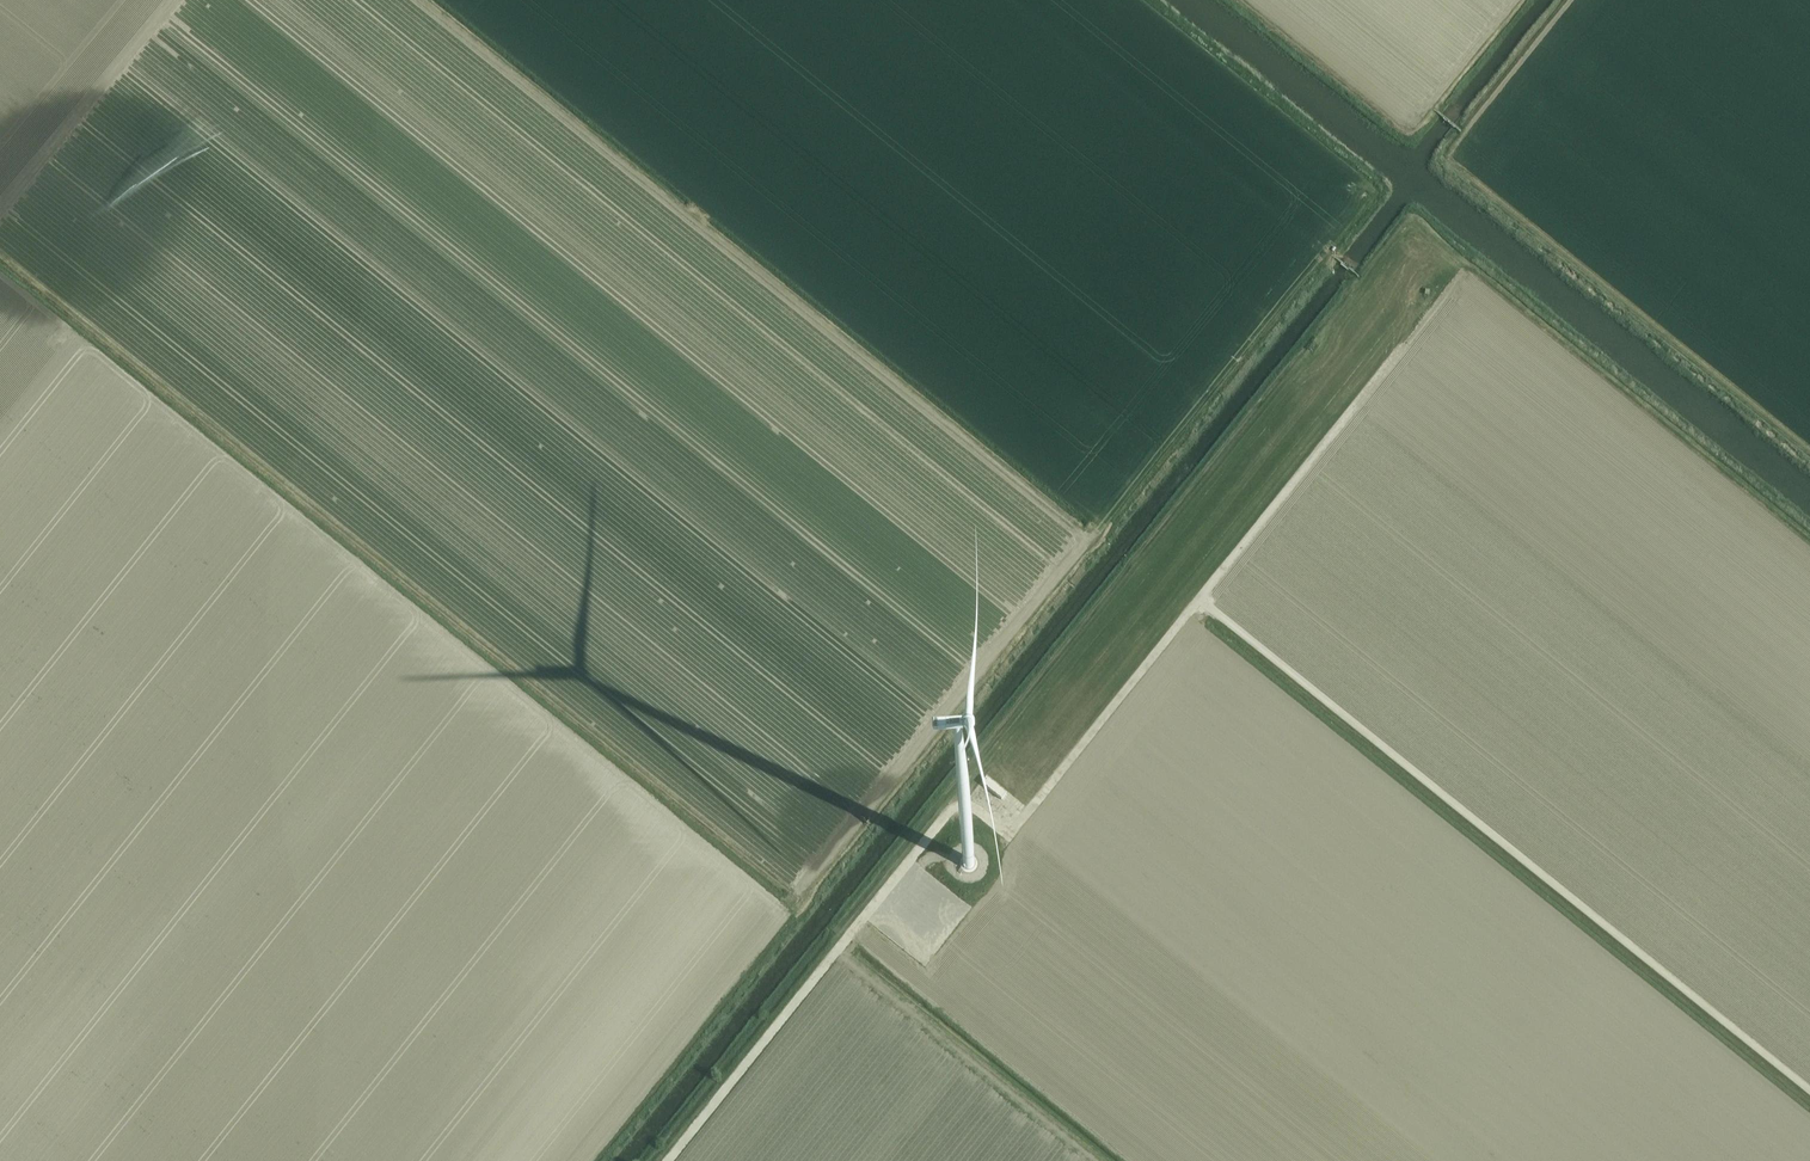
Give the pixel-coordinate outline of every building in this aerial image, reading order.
[(1003,798),(983,782),(978,789),(998,804),(1003,798)] [(963,862),(962,863),(963,864),(963,865),(963,866),(964,867),(965,867),(966,868),(966,869),(968,869),(969,869),(970,869),(971,869),(972,868),(973,867),(974,866),(974,865),(975,864),(975,863),(975,862),(974,861),(974,860),(973,859),(972,858),(971,857),(970,857),(969,857),(968,857),(966,857),(966,858),(965,858),(964,859),(963,860),(963,861),(963,862)]
